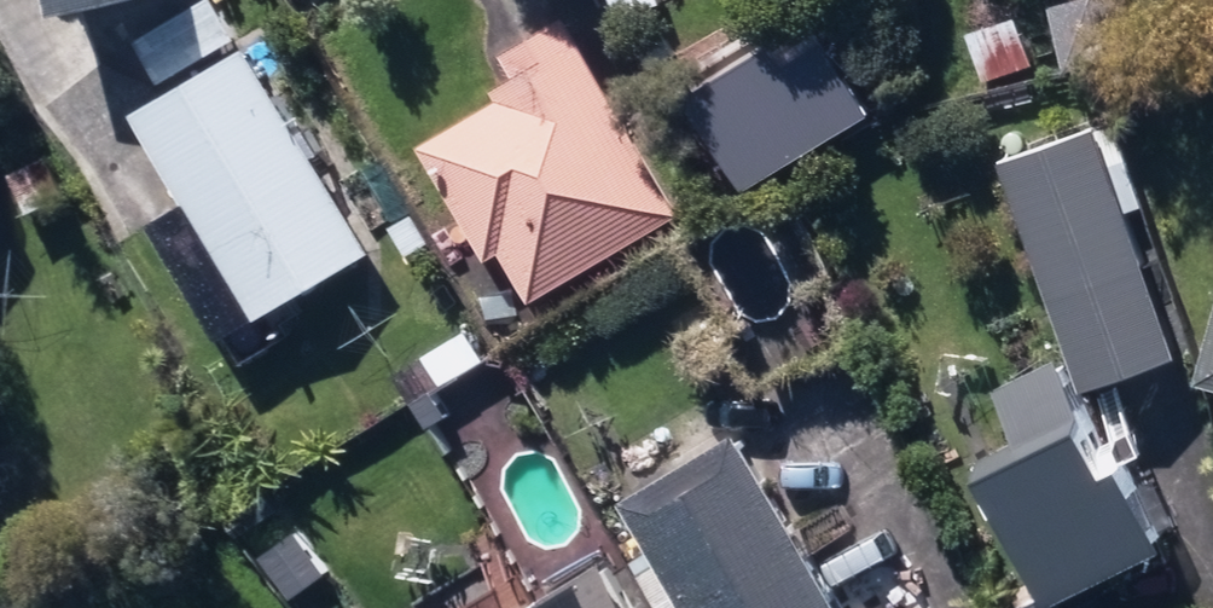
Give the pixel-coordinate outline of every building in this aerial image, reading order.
[(50,13),(118,0),(47,0),(50,13)] [(159,82),(236,35),(214,0),(201,0),(133,42),(159,82)] [(1045,10),(1064,77),(1131,58),(1119,13),(1096,0),(1080,0),(1045,10)] [(493,243),(531,306),(679,219),(563,22),(503,57),(517,80),(494,94),(501,105),(421,152),(480,249),(493,243)] [(736,189),(862,115),(808,22),(681,96),(736,189)] [(968,39),(984,86),(1029,71),(1014,24),(968,39)] [(138,112),(256,318),(365,255),(246,49),(138,112)] [(1076,385),(1170,352),(1141,270),(1094,135),(1000,169),(1047,302),(1076,385)] [(11,179),(29,217),(63,200),(46,163),(11,179)] [(1199,381),(1212,385),(1212,333),(1199,381)] [(977,467),(1049,602),(1156,543),(1084,406),(1080,410),(1054,361),(992,394),(1019,445),(977,467)] [(414,406),(431,431),(447,421),(429,395),(414,406)] [(737,436),(622,502),(663,573),(643,585),(655,607),(668,607),(680,602),(684,607),(835,607),(737,436)] [(258,559),(290,604),(327,576),(294,533),(258,559)] [(603,573),(540,607),(622,607),(603,573)]
